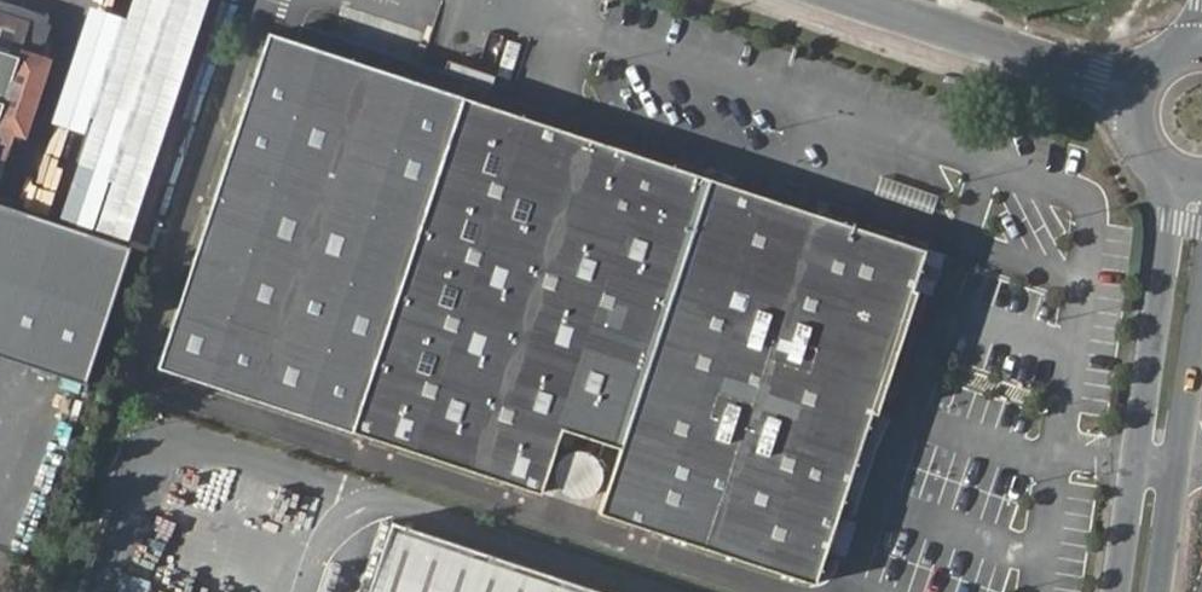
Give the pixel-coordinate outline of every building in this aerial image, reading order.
[(17,50),(31,8),(6,0),(0,0),(0,102),(17,50)] [(270,32),(161,367),(542,492),(570,422),(627,441),(600,512),(815,582),(927,249),(618,147),(270,32)] [(370,591),(604,591),(394,522),(370,591)]
